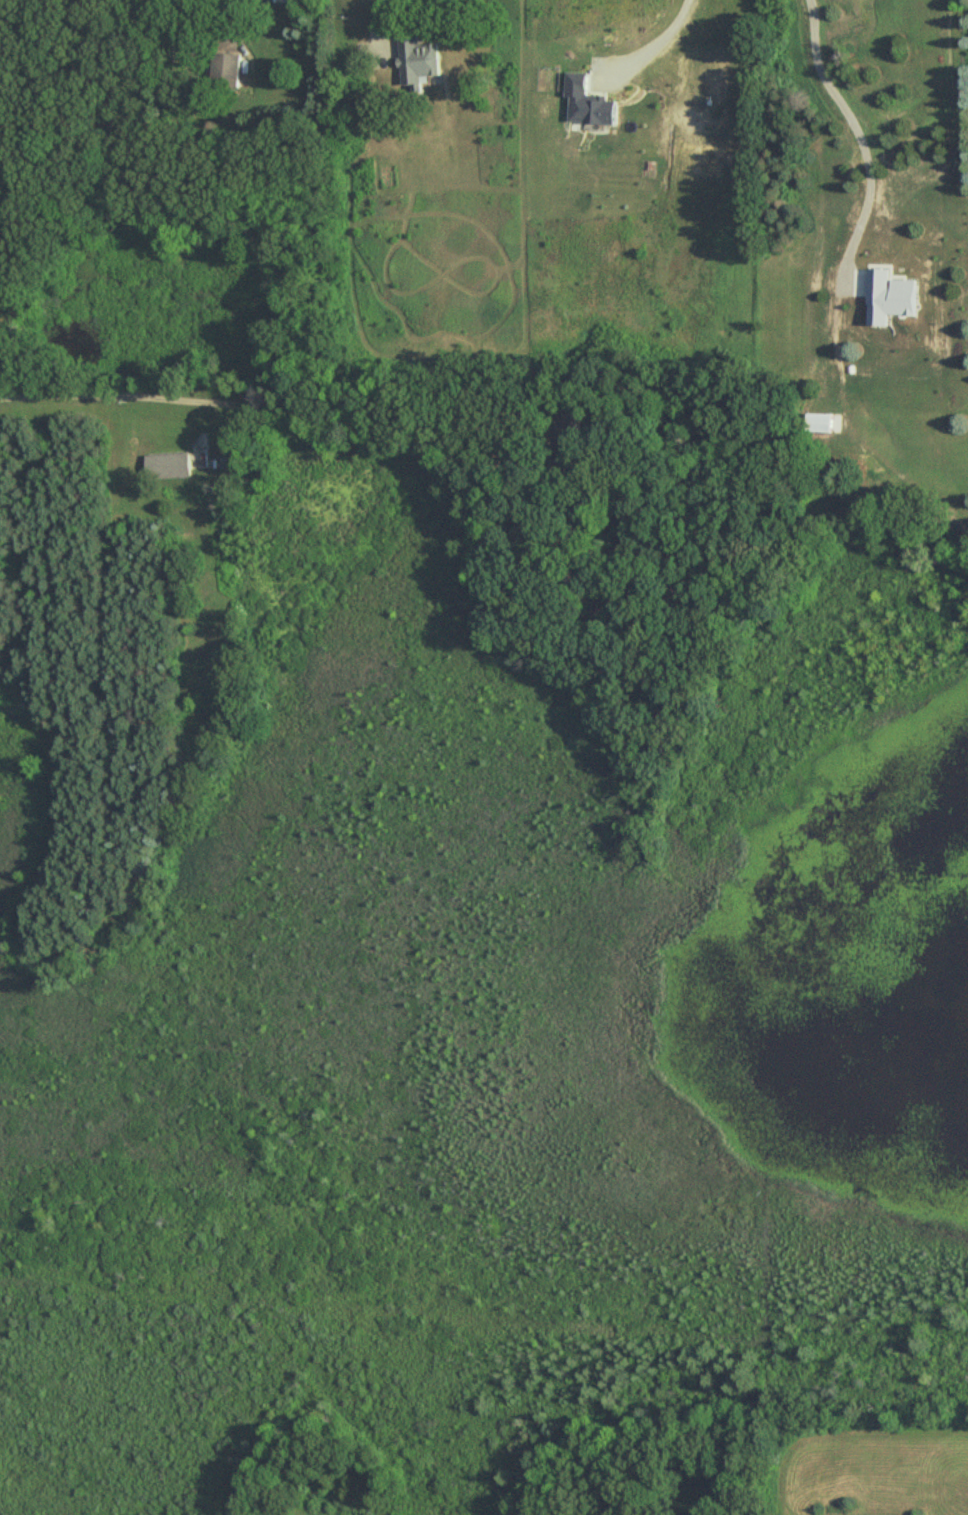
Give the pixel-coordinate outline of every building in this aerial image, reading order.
[(406,89),(426,88),(426,77),(444,76),(443,44),(423,45),(422,37),(404,38),(406,89)] [(241,54),(216,52),(213,84),(238,85),(241,54)] [(564,72),(563,95),(569,95),(568,123),(612,125),(613,99),(586,97),(587,73),(564,72)] [(832,414),(805,414),(805,433),(832,433),(832,414)] [(149,480),(195,479),(194,454),(148,455),(149,480)]
